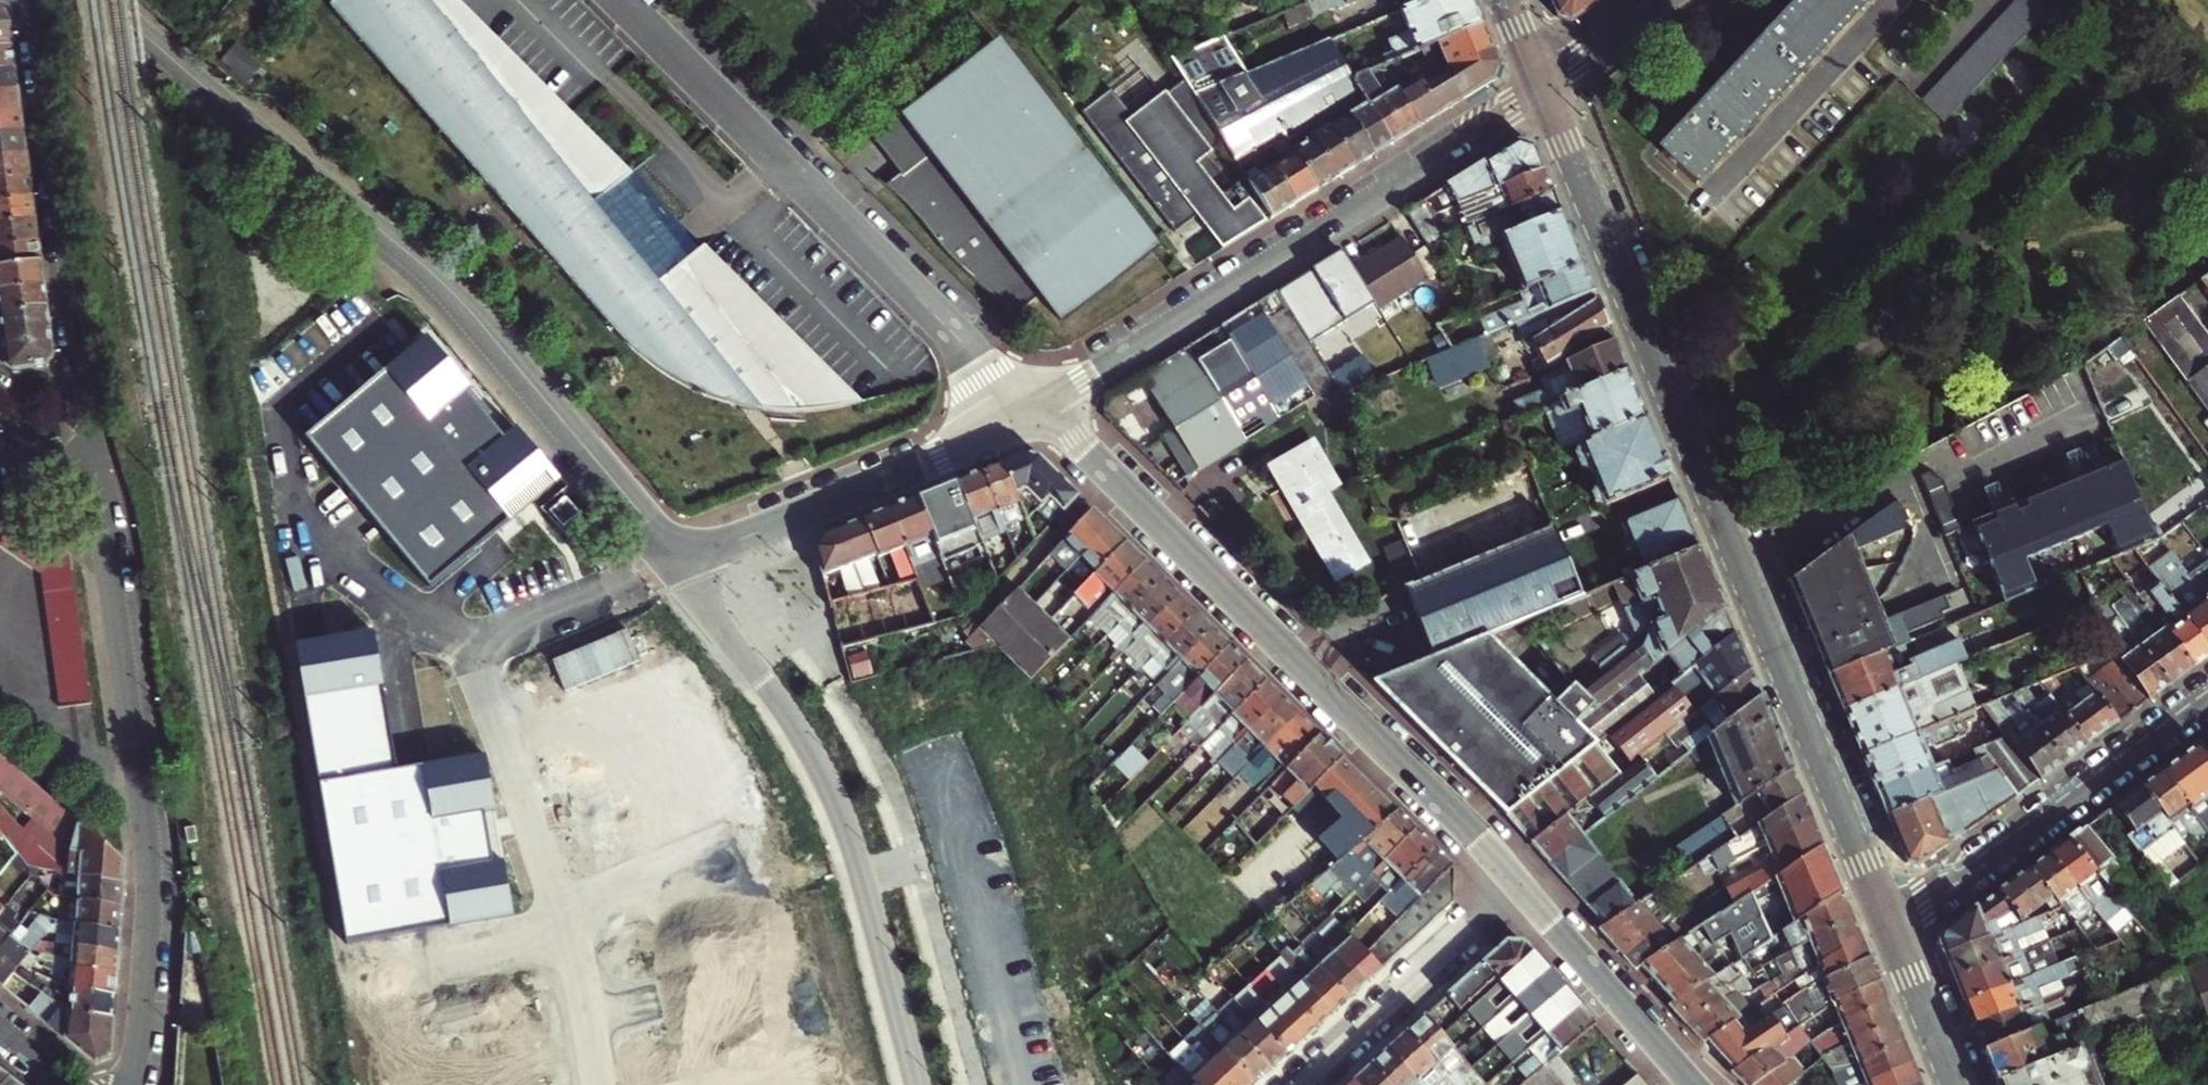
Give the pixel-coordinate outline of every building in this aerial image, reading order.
[(329,7),(631,353),(665,379),(699,396),(733,410),(745,402),(756,412),(790,416),(825,413),(861,407),(706,249),(698,251),(632,172),(627,174),(569,116),(501,48),(495,51),(490,47),(475,59),(423,0),(336,0),(329,7)] [(1326,1),(1313,6),(1319,21),(1341,12),(1342,15),(1378,0),(1328,0),(1326,1)] [(1483,27),(1472,0),(1437,0),(1404,15),(1414,39),(1394,47),(1398,58),(1381,65),(1383,71),(1387,69),(1400,64),(1421,55),(1483,27)] [(1395,0),(1401,12),(1403,12),(1404,15),(1437,0),(1395,0)] [(1555,19),(1571,26),(1606,0),(1547,0),(1555,19)] [(1870,0),(1807,0),(1661,156),(1694,187),(1870,0)] [(2045,16),(2028,0),(2019,0),(1916,102),(1938,123),(2045,16)] [(0,5),(0,27),(10,26),(2,6),(0,5)] [(10,26),(0,27),(0,48),(13,47),(10,26)] [(1416,78),(1417,79),(1422,83),(1427,83),(1495,53),(1483,27),(1421,55),(1429,72),(1416,78)] [(1250,83),(1230,42),(1177,61),(1184,74),(1190,83),(1225,143),(1236,163),(1261,148),(1275,140),(1283,135),(1289,144),(1307,133),(1325,122),(1342,111),(1373,157),(1393,145),(1356,83),(1362,80),(1331,47),(1250,83)] [(218,67),(250,79),(260,55),(227,43),(218,67)] [(13,47),(0,48),(0,70),(16,68),(13,47)] [(904,169),(889,182),(929,224),(943,245),(992,297),(1018,311),(1043,294),(1062,319),(1157,247),(1012,53),(917,124),(913,120),(884,141),(904,169)] [(1417,79),(1440,116),(1493,84),(1496,73),(1498,62),(1495,53),(1427,83),(1422,83),(1417,79)] [(1393,80),(1405,74),(1400,64),(1387,69),(1393,80)] [(16,68),(0,70),(0,92),(19,90),(16,68)] [(1383,71),(1362,80),(1356,83),(1393,145),(1420,128),(1393,80),(1387,69),(1383,71)] [(1440,116),(1417,79),(1416,78),(1405,74),(1393,80),(1420,128),(1440,116)] [(1223,250),(1270,221),(1248,183),(1245,177),(1219,198),(1194,167),(1225,143),(1190,83),(1139,122),(1117,92),(1087,115),(1177,233),(1197,217),(1223,250)] [(19,90),(0,92),(0,114),(22,111),(19,90)] [(22,111),(0,114),(0,137),(25,134),(22,111)] [(1342,111),(1325,122),(1356,168),(1373,157),(1342,111)] [(1356,168),(1325,122),(1307,133),(1338,179),(1356,168)] [(1338,179),(1307,133),(1289,144),(1319,191),(1338,179)] [(25,134),(0,137),(0,158),(27,154),(25,134)] [(1319,191),(1289,144),(1283,135),(1275,140),(1286,158),(1272,167),(1296,205),(1319,191)] [(1462,206),(1545,170),(1536,147),(1517,142),(1426,199),(1436,217),(1462,206)] [(1296,205),(1272,167),(1261,148),(1236,163),(1240,169),(1248,164),(1257,178),(1248,183),(1270,221),(1296,205)] [(0,158),(0,181),(30,177),(27,154),(0,158)] [(1479,224),(1554,192),(1545,170),(1462,206),(1470,227),(1479,224)] [(30,177),(0,181),(0,202),(33,197),(30,177)] [(1584,265),(1554,192),(1479,224),(1477,230),(1473,232),(1477,243),(1483,241),(1491,242),(1495,251),(1506,247),(1524,290),(1584,265)] [(33,197),(0,202),(0,223),(36,218),(33,197)] [(1426,199),(1406,211),(1427,245),(1448,236),(1436,217),(1426,199)] [(36,218),(0,223),(0,245),(39,240),(36,218)] [(1373,302),(1379,311),(1428,279),(1412,254),(1402,238),(1367,261),(1364,257),(1350,266),(1373,302)] [(42,261),(39,240),(0,245),(0,267),(42,261)] [(1442,270),(1427,245),(1412,254),(1428,279),(1442,270)] [(1277,292),(1289,310),(1310,343),(1373,302),(1350,266),(1341,252),(1277,292)] [(45,284),(42,261),(0,267),(0,290),(45,284)] [(1596,293),(1584,265),(1524,290),(1521,291),(1525,302),(1469,325),(1476,342),(1481,340),(1517,325),(1596,293)] [(48,307),(45,284),(0,290),(0,313),(48,307)] [(1270,320),(1289,310),(1277,292),(1259,303),(1269,319),(1270,320)] [(1596,293),(1517,325),(1526,347),(1522,348),(1524,354),(1535,350),(1544,365),(1539,368),(1542,375),(1549,372),(1548,368),(1566,356),(1610,326),(1596,293)] [(2179,296),(2144,321),(2207,409),(2207,336),(2179,296)] [(51,329),(48,307),(0,313),(0,336),(51,329)] [(1193,462),(1338,386),(1310,343),(1289,310),(1270,320),(1269,319),(1133,394),(1161,445),(1180,435),(1193,462)] [(1629,372),(1610,326),(1566,356),(1548,368),(1549,372),(1551,375),(1544,379),(1547,388),(1515,402),(1520,416),(1547,405),(1552,403),(1629,372)] [(51,329),(0,336),(0,364),(13,372),(48,366),(55,356),(51,329)] [(438,333),(310,437),(431,585),(558,481),(438,333)] [(1424,388),(1488,362),(1486,357),(1481,340),(1476,342),(1453,352),(1416,366),(1424,388)] [(1629,372),(1552,403),(1547,405),(1565,449),(1578,444),(1590,439),(1647,415),(1629,372)] [(1597,509),(1673,477),(1647,415),(1590,439),(1578,444),(1574,454),(1597,509)] [(1309,442),(1267,466),(1337,584),(1371,563),(1330,492),(1337,489),(1309,442)] [(1002,463),(1026,521),(1035,511),(1049,527),(1060,516),(1068,508),(1079,497),(1040,458),(1022,455),(1002,463)] [(1002,463),(981,471),(1016,560),(1034,542),(1026,521),(1002,463)] [(2155,539),(2124,466),(1970,530),(1968,527),(1960,530),(1954,532),(1955,533),(1965,559),(1980,552),(1990,577),(2001,604),(2057,580),(2083,569),(2111,558),(2136,547),(2155,539)] [(1016,560),(981,471),(958,481),(997,580),(1016,560)] [(1943,538),(1955,533),(1954,532),(1960,530),(1940,482),(1927,475),(1918,478),(1943,538)] [(958,481),(918,497),(963,614),(997,580),(958,481)] [(1702,547),(1680,495),(1627,517),(1624,527),(1643,572),(1702,547)] [(963,614),(918,497),(890,509),(917,580),(930,625),(960,617),(963,614)] [(1853,551),(1903,531),(1900,524),(1906,522),(1898,502),(1788,581),(1816,650),(1883,622),(1853,551)] [(1072,528),(1080,520),(1068,508),(1060,516),(1072,528)] [(1823,508),(1783,525),(1794,553),(1835,536),(1823,508)] [(890,509),(864,519),(878,557),(890,553),(903,584),(917,580),(890,509)] [(1080,520),(1072,528),(1034,567),(1052,585),(1109,527),(1091,509),(1080,520)] [(1508,512),(1425,547),(1437,577),(1521,541),(1508,512)] [(71,559),(56,548),(54,551),(0,513),(0,550),(41,578),(61,713),(93,709),(91,693),(89,693),(71,574),(73,574),(71,559)] [(890,587),(878,557),(864,519),(838,528),(852,565),(859,582),(863,594),(890,587)] [(1126,544),(1109,527),(1052,585),(1062,595),(1069,602),(1074,596),(1081,589),(1126,544)] [(852,565),(838,528),(822,535),(814,553),(828,603),(863,594),(859,582),(845,585),(841,567),(852,565)] [(1434,660),(1488,637),(1582,598),(1553,528),(1521,541),(1437,577),(1405,590),(1434,660)] [(1114,597),(1147,564),(1126,544),(1081,589),(1074,596),(1086,609),(1106,589),(1114,597)] [(1643,572),(1615,584),(1640,646),(1575,698),(1571,691),(1571,688),(1552,702),(1563,712),(1567,709),(1576,718),(1572,722),(1595,745),(1736,630),(1702,547),(1643,572)] [(2207,603),(2207,562),(2188,576),(2207,603)] [(1109,635),(1163,581),(1147,564),(1114,597),(1094,617),(1093,619),(1109,635)] [(2188,576),(2181,566),(2169,575),(2161,581),(2184,613),(2207,646),(2207,603),(2188,576)] [(2129,607),(2118,616),(2169,685),(2192,668),(2154,616),(2140,597),(2127,579),(2114,588),(2129,607)] [(848,646),(930,625),(917,580),(903,584),(890,587),(863,594),(828,603),(840,648),(848,646)] [(1109,635),(1125,652),(1180,597),(1163,581),(1109,635)] [(2192,668),(2207,656),(2207,646),(2184,613),(2161,581),(2140,597),(2154,616),(2192,668)] [(1032,605),(1013,588),(960,640),(972,652),(992,646),(995,645),(1030,681),(1069,642),(1049,622),(1032,605)] [(1180,597),(1125,652),(1142,669),(1197,614),(1180,597)] [(1948,608),(1943,597),(1883,622),(1816,650),(1827,676),(1906,643),(1903,636),(1942,619),(1939,612),(1948,608)] [(2169,685),(2118,616),(2105,598),(2087,611),(2096,632),(2112,654),(2147,701),(2169,685)] [(1158,686),(1213,630),(1197,614),(1142,669),(1158,686)] [(1175,703),(1230,646),(1213,630),(1158,686),(1175,703)] [(1642,757),(1662,741),(1669,735),(1695,715),(1683,699),(1697,688),(1699,678),(1715,699),(1752,669),(1736,630),(1595,745),(1619,775),(1642,757)] [(373,632),(297,645),(351,945),(512,916),(502,863),(494,865),(485,814),(493,812),(483,756),(398,771),(373,632)] [(1843,714),(1922,680),(1957,666),(1976,658),(1967,636),(1913,659),(1906,643),(1827,676),(1843,714)] [(1563,712),(1552,702),(1488,637),(1434,660),(1375,685),(1507,816),(1595,745),(1572,722),(1563,712)] [(1247,663),(1230,646),(1175,703),(1191,719),(1247,663)] [(2089,684),(2118,722),(2147,701),(2112,654),(2077,668),(2089,684)] [(1266,682),(1247,663),(1191,719),(1188,722),(1199,733),(1203,728),(1211,737),(1266,682)] [(1974,710),(1975,710),(1968,692),(1957,666),(1922,680),(1843,714),(1861,756),(1974,710)] [(1763,693),(1752,669),(1715,699),(1695,715),(1669,735),(1678,747),(1684,743),(1691,751),(1763,693)] [(1283,698),(1266,682),(1211,737),(1201,747),(1217,764),(1283,698)] [(2054,702),(2086,746),(2118,722),(2089,684),(2074,695),(2068,693),(2054,702)] [(2012,695),(2025,713),(2063,763),(2086,746),(2054,702),(2050,697),(2038,705),(2026,689),(2012,695)] [(1793,767),(1763,693),(1691,751),(1698,760),(1716,754),(1735,795),(1726,799),(1729,805),(1724,807),(1725,812),(1732,808),(1737,805),(1746,799),(1793,767)] [(1299,715),(1283,698),(1217,764),(1229,775),(1226,779),(1230,784),(1234,780),(1299,715)] [(2063,763),(2025,713),(2012,721),(1997,701),(1983,707),(2004,735),(2038,781),(2063,763)] [(1875,791),(1931,767),(1922,745),(1928,742),(1936,746),(1966,733),(1966,730),(1968,727),(1966,722),(1977,717),(1974,710),(1861,756),(1875,791)] [(1319,734),(1299,715),(1234,780),(1250,798),(1281,766),(1284,769),(1287,771),(1321,737),(1319,734)] [(2016,797),(2038,781),(2004,735),(1972,749),(1983,774),(1995,769),(2016,797)] [(1343,758),(1321,737),(1287,771),(1273,786),(1280,794),(1253,822),(1245,814),(1238,822),(1237,822),(1258,844),(1309,792),(1343,758)] [(1657,778),(1673,765),(1664,753),(1668,749),(1662,741),(1642,757),(1657,778)] [(2199,743),(2160,771),(2207,832),(2207,755),(2199,743)] [(1590,798),(1619,775),(1595,745),(1507,816),(1532,843),(1590,798)] [(6,835),(21,853),(37,871),(44,880),(55,881),(55,873),(63,874),(80,876),(80,879),(124,884),(125,862),(0,756),(0,828),(6,835)] [(1607,818),(1657,778),(1642,757),(1619,775),(1590,798),(1596,805),(1607,818)] [(1364,842),(1398,813),(1343,758),(1309,792),(1364,842)] [(1804,795),(1793,767),(1746,799),(1757,826),(1760,824),(1804,795)] [(1885,816),(1941,792),(1931,767),(1875,791),(1885,816)] [(1918,866),(2016,797),(1995,769),(1983,774),(1941,792),(1885,816),(1905,862),(1918,866)] [(2160,771),(2139,786),(2182,840),(2191,832),(2200,843),(2207,837),(2207,832),(2160,771)] [(1215,799),(1224,790),(1218,783),(1209,793),(1215,799)] [(2186,844),(2182,840),(2139,786),(2113,806),(2134,834),(2128,838),(2170,890),(2180,883),(2163,862),(2170,857),(2186,844)] [(1234,801),(1224,790),(1215,799),(1219,803),(1226,809),(1234,801)] [(1769,846),(1814,818),(1804,795),(1760,824),(1765,836),(1769,846)] [(1596,805),(1590,798),(1532,843),(1551,864),(1585,836),(1591,831),(1581,818),(1596,805)] [(1740,811),(1737,805),(1732,808),(1736,814),(1740,811)] [(1417,832),(1398,813),(1364,842),(1295,901),(1303,910),(1314,900),(1323,901),(1346,878),(1359,891),(1417,832)] [(1814,818),(1769,846),(1774,858),(1757,867),(1725,887),(1735,905),(1825,845),(1814,818)] [(2067,840),(2113,892),(2126,882),(2083,828),(2067,840)] [(1435,849),(1417,832),(1359,891),(1348,903),(1354,909),(1360,903),(1370,914),(1373,911),(1435,849)] [(16,860),(21,853),(6,835),(0,844),(0,846),(16,860)] [(1551,864),(1569,885),(1604,858),(1585,836),(1551,864)] [(2106,897),(2113,892),(2067,840),(2048,854),(2094,906),(2119,936),(2127,929),(2118,918),(2121,915),(2106,897)] [(1731,843),(1709,858),(1719,877),(1741,863),(1738,857),(1731,843)] [(1792,913),(1796,921),(1844,889),(1825,845),(1735,905),(1718,916),(1725,935),(1730,946),(1734,942),(1741,958),(1744,956),(1773,936),(1769,926),(1762,909),(1758,898),(1780,884),(1781,887),(1792,913)] [(1453,867),(1435,849),(1373,911),(1391,930),(1406,915),(1418,902),(1453,867)] [(37,871),(21,853),(16,860),(11,865),(29,880),(37,871)] [(2094,906),(2048,854),(2029,868),(2062,906),(2081,928),(2099,948),(2109,944),(2093,924),(2090,926),(2087,923),(2091,919),(2086,912),(2094,906)] [(1455,869),(1453,867),(1418,902),(1435,920),(1454,903),(1455,869)] [(2062,906),(2029,868),(1997,892),(2022,922),(2030,920),(2023,911),(2043,897),(2054,910),(2062,906)] [(51,888),(44,880),(37,871),(29,880),(46,894),(51,888)] [(55,873),(55,881),(62,882),(63,874),(55,873)] [(80,879),(79,902),(122,906),(124,884),(80,879)] [(1638,905),(1641,903),(1624,881),(1590,908),(1606,926),(1638,905)] [(1844,889),(1796,921),(1781,931),(1790,952),(1853,913),(1844,889)] [(1943,955),(2022,922),(1997,892),(1946,929),(1939,945),(1943,955)] [(75,927),(121,931),(122,906),(79,902),(63,896),(57,920),(75,927)] [(1662,906),(1656,900),(1642,910),(1638,905),(1606,926),(1601,929),(1612,941),(1642,922),(1662,906)] [(1406,915),(1421,933),(1435,920),(1418,902),(1406,915)] [(1674,919),(1662,906),(1642,922),(1612,941),(1624,955),(1660,931),(1674,919)] [(1644,966),(1705,925),(1691,907),(1674,919),(1660,931),(1624,955),(1637,969),(1644,966)] [(5,910),(0,916),(0,951),(11,938),(22,924),(5,910)] [(189,910),(180,1031),(211,1030),(189,910)] [(1794,983),(1798,980),(1863,935),(1853,913),(1790,952),(1781,957),(1794,983)] [(1400,952),(1421,933),(1406,915),(1391,930),(1385,936),(1400,952)] [(2030,920),(2022,922),(1943,955),(1954,979),(2052,939),(2041,915),(2030,920)] [(11,938),(0,951),(0,985),(4,988),(16,973),(23,964),(30,955),(36,948),(40,942),(47,934),(57,920),(43,916),(38,925),(35,923),(18,944),(11,938)] [(1381,969),(1367,954),(1350,934),(1334,916),(1321,930),(1367,981),(1381,969)] [(1718,916),(1705,925),(1644,966),(1660,984),(1698,959),(1710,949),(1725,935),(1718,916)] [(120,953),(121,931),(75,927),(57,920),(47,934),(74,939),(74,948),(120,953)] [(1335,1011),(1350,997),(1316,959),(1307,966),(1288,945),(1290,942),(1271,921),(1262,929),(1285,955),(1335,1011)] [(1350,997),(1367,981),(1321,930),(1320,929),(1302,944),(1316,959),(1350,997)] [(1863,935),(1798,980),(1805,992),(1872,957),(1863,935)] [(1381,969),(1400,952),(1385,936),(1367,954),(1381,969)] [(1964,1004),(2052,968),(2047,957),(2052,949),(2054,944),(2052,939),(1954,979),(1964,1004)] [(72,970),(118,973),(120,953),(74,948),(49,945),(46,949),(40,942),(36,948),(47,957),(65,960),(64,967),(72,970)] [(1483,997),(1533,953),(1524,943),(1508,942),(1467,978),(1483,997)] [(1660,984),(1675,1002),(1741,958),(1734,942),(1730,946),(1706,967),(1698,959),(1660,984)] [(1486,1025),(1548,970),(1533,953),(1483,997),(1472,1008),(1478,1015),(1471,1022),(1479,1032),(1486,1025)] [(1335,1011),(1285,955),(1268,970),(1318,1026),(1335,1011)] [(1721,1000),(1738,995),(1753,991),(1762,985),(1755,973),(1744,956),(1741,958),(1675,1002),(1670,1005),(1687,1023),(1721,1000)] [(1302,1040),(1253,984),(1229,957),(1219,965),(1239,989),(1231,996),(1285,1056),(1302,1040)] [(1872,957),(1805,992),(1792,1001),(1796,1009),(1787,1013),(1789,1019),(1794,1016),(1801,1025),(1835,1003),(1882,981),(1872,957)] [(2057,992),(2070,986),(2066,978),(2085,970),(2079,957),(2052,968),(1964,1004),(1973,1027),(2051,994),(2053,999),(2059,997),(2057,992)] [(2138,987),(2071,1015),(2055,1021),(2061,1036),(2068,1053),(1997,1083),(1998,1084),(2112,1084),(2100,1054),(2102,1046),(2200,1006),(2207,1022),(2207,1021),(2207,957),(2187,966),(2197,990),(2189,994),(2179,969),(2156,979),(2138,987)] [(55,974),(56,982),(72,991),(117,994),(118,973),(72,970),(64,967),(41,959),(37,965),(55,974)] [(67,1012),(116,1015),(117,994),(72,991),(56,982),(23,964),(16,973),(67,1012)] [(1755,973),(1762,985),(1770,981),(1763,969),(1755,973)] [(2138,987),(2156,979),(2147,969),(2129,976),(2138,987)] [(1302,1040),(1318,1026),(1268,970),(1253,984),(1302,1040)] [(1498,1046),(1564,988),(1548,970),(1486,1025),(1493,1033),(1484,1041),(1487,1045),(1473,1058),(1478,1064),(1481,1061),(1498,1046)] [(113,1057),(116,1015),(67,1012),(16,973),(4,988),(98,1064),(113,1057)] [(1447,997),(1463,1015),(1472,1008),(1483,997),(1467,978),(1447,997)] [(1770,981),(1762,985),(1771,999),(1777,994),(1780,993),(1772,980),(1770,981)] [(1882,981),(1835,1003),(1843,1022),(1890,1001),(1882,981)] [(1200,1023),(1254,1083),(1269,1070),(1216,1010),(1194,986),(1179,999),(1187,1008),(1196,1000),(1209,1015),(1200,1023)] [(2071,989),(2070,986),(2057,992),(2059,997),(2053,999),(2051,994),(1973,1027),(1984,1051),(2038,1028),(2055,1021),(2071,1015),(2066,1004),(2068,998),(2074,995),(2071,989)] [(1580,1007),(1564,988),(1498,1046),(1513,1064),(1580,1007)] [(1705,1043),(1709,1041),(1751,1012),(1738,995),(1721,1000),(1687,1023),(1705,1043)] [(1269,1070),(1285,1056),(1231,996),(1216,1010),(1269,1070)] [(1447,997),(1425,1017),(1441,1035),(1463,1015),(1447,997)] [(1898,1020),(1890,1001),(1843,1022),(1845,1028),(1824,1037),(1822,1032),(1811,1037),(1814,1041),(1823,1053),(1898,1020)] [(1580,1007),(1513,1064),(1522,1075),(1516,1080),(1520,1084),(1522,1084),(1535,1075),(1546,1065),(1559,1054),(1569,1046),(1595,1024),(1580,1007)] [(1787,1013),(1786,1009),(1761,1026),(1721,1053),(1735,1069),(1801,1025),(1794,1016),(1789,1019),(1787,1013)] [(1751,1012),(1709,1041),(1721,1053),(1761,1026),(1752,1011),(1751,1012)] [(1169,1023),(1161,1014),(1145,1028),(1153,1037),(1169,1023)] [(1441,1035),(1425,1017),(1406,1034),(1440,1072),(1451,1084),(1466,1084),(1468,1083),(1470,1084),(1484,1084),(1471,1070),(1455,1053),(1441,1035)] [(1906,1039),(1898,1020),(1823,1053),(1826,1056),(1836,1070),(1906,1039)] [(1199,1021),(1182,1036),(1183,1038),(1225,1084),(1253,1084),(1254,1083),(1200,1023),(1199,1021)] [(1799,1048),(1814,1041),(1811,1037),(1801,1025),(1735,1069),(1732,1072),(1746,1084),(1753,1084),(1778,1058),(1799,1048)] [(2068,1053),(2061,1036),(2044,1043),(2038,1028),(1984,1051),(1997,1083),(2068,1053)] [(1440,1072),(1406,1034),(1387,1051),(1417,1084),(1451,1084),(1440,1072)] [(1183,1038),(1167,1053),(1196,1084),(1225,1084),(1183,1038)] [(1906,1039),(1836,1070),(1839,1074),(1846,1083),(1847,1084),(1860,1084),(1915,1061),(1906,1039)] [(1167,1053),(1161,1046),(1142,1062),(1163,1084),(1196,1084),(1167,1053)] [(1807,1065),(1799,1048),(1778,1058),(1753,1084),(1780,1084),(1783,1082),(1796,1070),(1807,1065)] [(1370,1067),(1386,1084),(1417,1084),(1387,1051),(1370,1067)] [(1562,1084),(1575,1084),(1580,1081),(1559,1054),(1546,1065),(1562,1084)] [(1481,1061),(1478,1064),(1471,1070),(1484,1084),(1488,1084),(1495,1079),(1481,1061)] [(1923,1080),(1915,1061),(1860,1084),(1913,1084),(1923,1080)] [(1546,1065),(1535,1075),(1543,1084),(1562,1084),(1546,1065)] [(1370,1067),(1353,1082),(1356,1084),(1386,1084),(1370,1067)] [(0,1070),(0,1084),(7,1084),(12,1079),(0,1070)] [(1622,1084),(1649,1084),(1638,1072),(1622,1084)] [(1535,1075),(1522,1084),(1543,1084),(1535,1075)]
